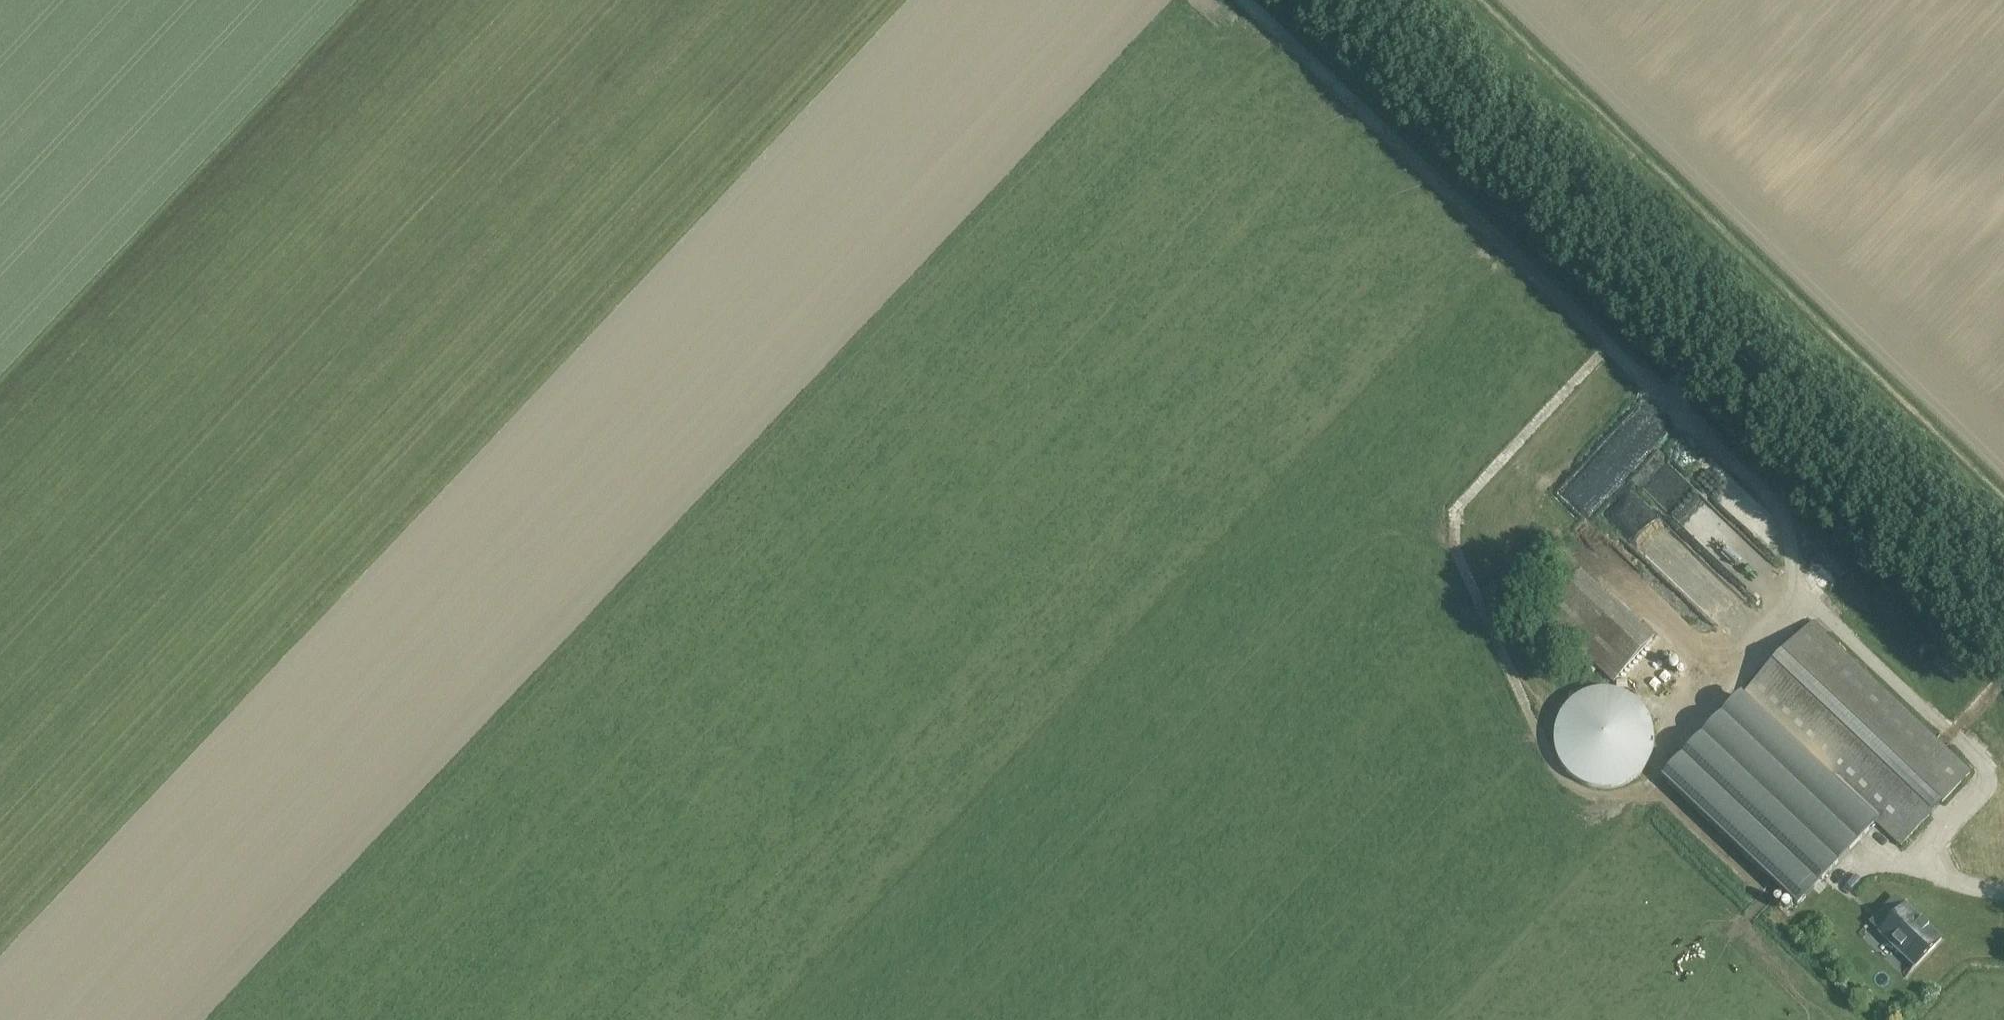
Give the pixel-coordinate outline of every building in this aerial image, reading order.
[(1672,457),(1640,483),(1654,501),(1675,484),(1678,488),(1689,479),(1672,457)] [(1573,551),(1597,530),(1584,515),(1560,537),(1573,551)] [(1543,614),(1613,681),(1653,639),(1583,572),(1543,614)] [(1812,623),(1664,779),(1796,904),(1875,821),(1901,846),(1970,773),(1812,623)] [(1591,739),(1551,733),(1544,778),(1629,791),(1634,755),(1614,752),(1613,758),(1589,754),(1591,739)] [(1942,940),(1905,905),(1879,933),(1915,967),(1942,940)]
